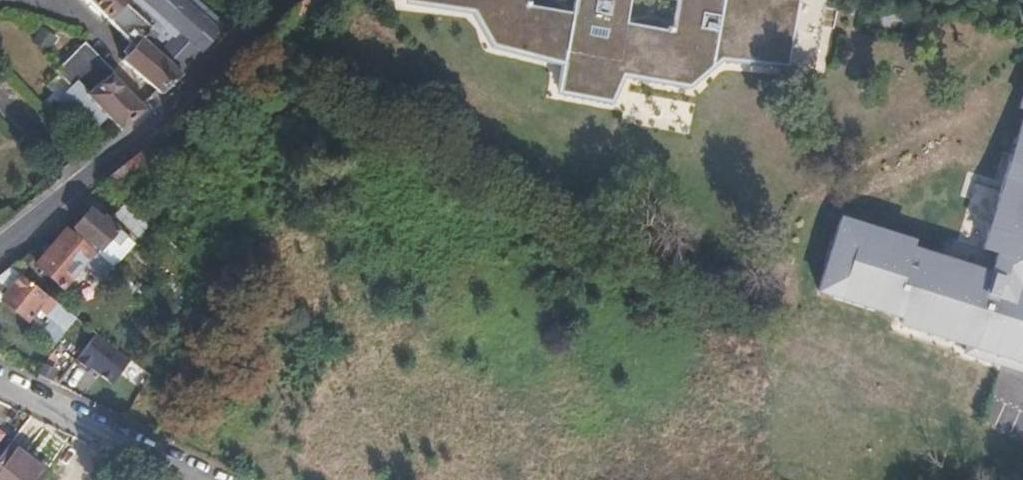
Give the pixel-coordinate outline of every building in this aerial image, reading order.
[(214,15),(196,0),(90,0),(139,41),(123,60),(162,95),(228,28),(214,15)] [(618,67),(690,84),(693,67),(707,68),(713,57),(816,66),(828,0),(670,0),(678,1),(672,33),(626,25),(631,0),(574,0),(571,15),(524,8),(526,0),(404,0),(480,9),(481,23),(495,26),(491,44),(564,57),(558,91),(610,101),(618,67)] [(147,110),(112,73),(87,95),(116,125),(121,132),(147,110)] [(1014,105),(1022,108),(1022,77),(1014,105)] [(912,245),(914,239),(836,214),(811,291),(889,316),(887,323),(1022,366),(1022,110),(979,246),(992,251),(986,269),(912,245)] [(153,193),(171,171),(147,149),(106,182),(156,229),(174,213),(153,193)] [(136,241),(128,235),(106,216),(102,219),(91,210),(76,228),(100,248),(97,253),(114,268),(136,241)] [(114,268),(97,253),(69,229),(36,266),(65,289),(87,262),(105,277),(114,268)] [(21,275),(11,266),(0,275),(0,279),(12,288),(2,301),(28,322),(38,307),(46,312),(45,315),(49,318),(40,331),(56,343),(75,317),(21,275)] [(128,359),(95,332),(73,363),(88,372),(90,368),(112,383),(128,359)] [(53,384),(68,360),(55,351),(37,376),(53,384)] [(31,456),(10,441),(0,454),(0,479),(39,479),(48,469),(32,457),(31,456)]
